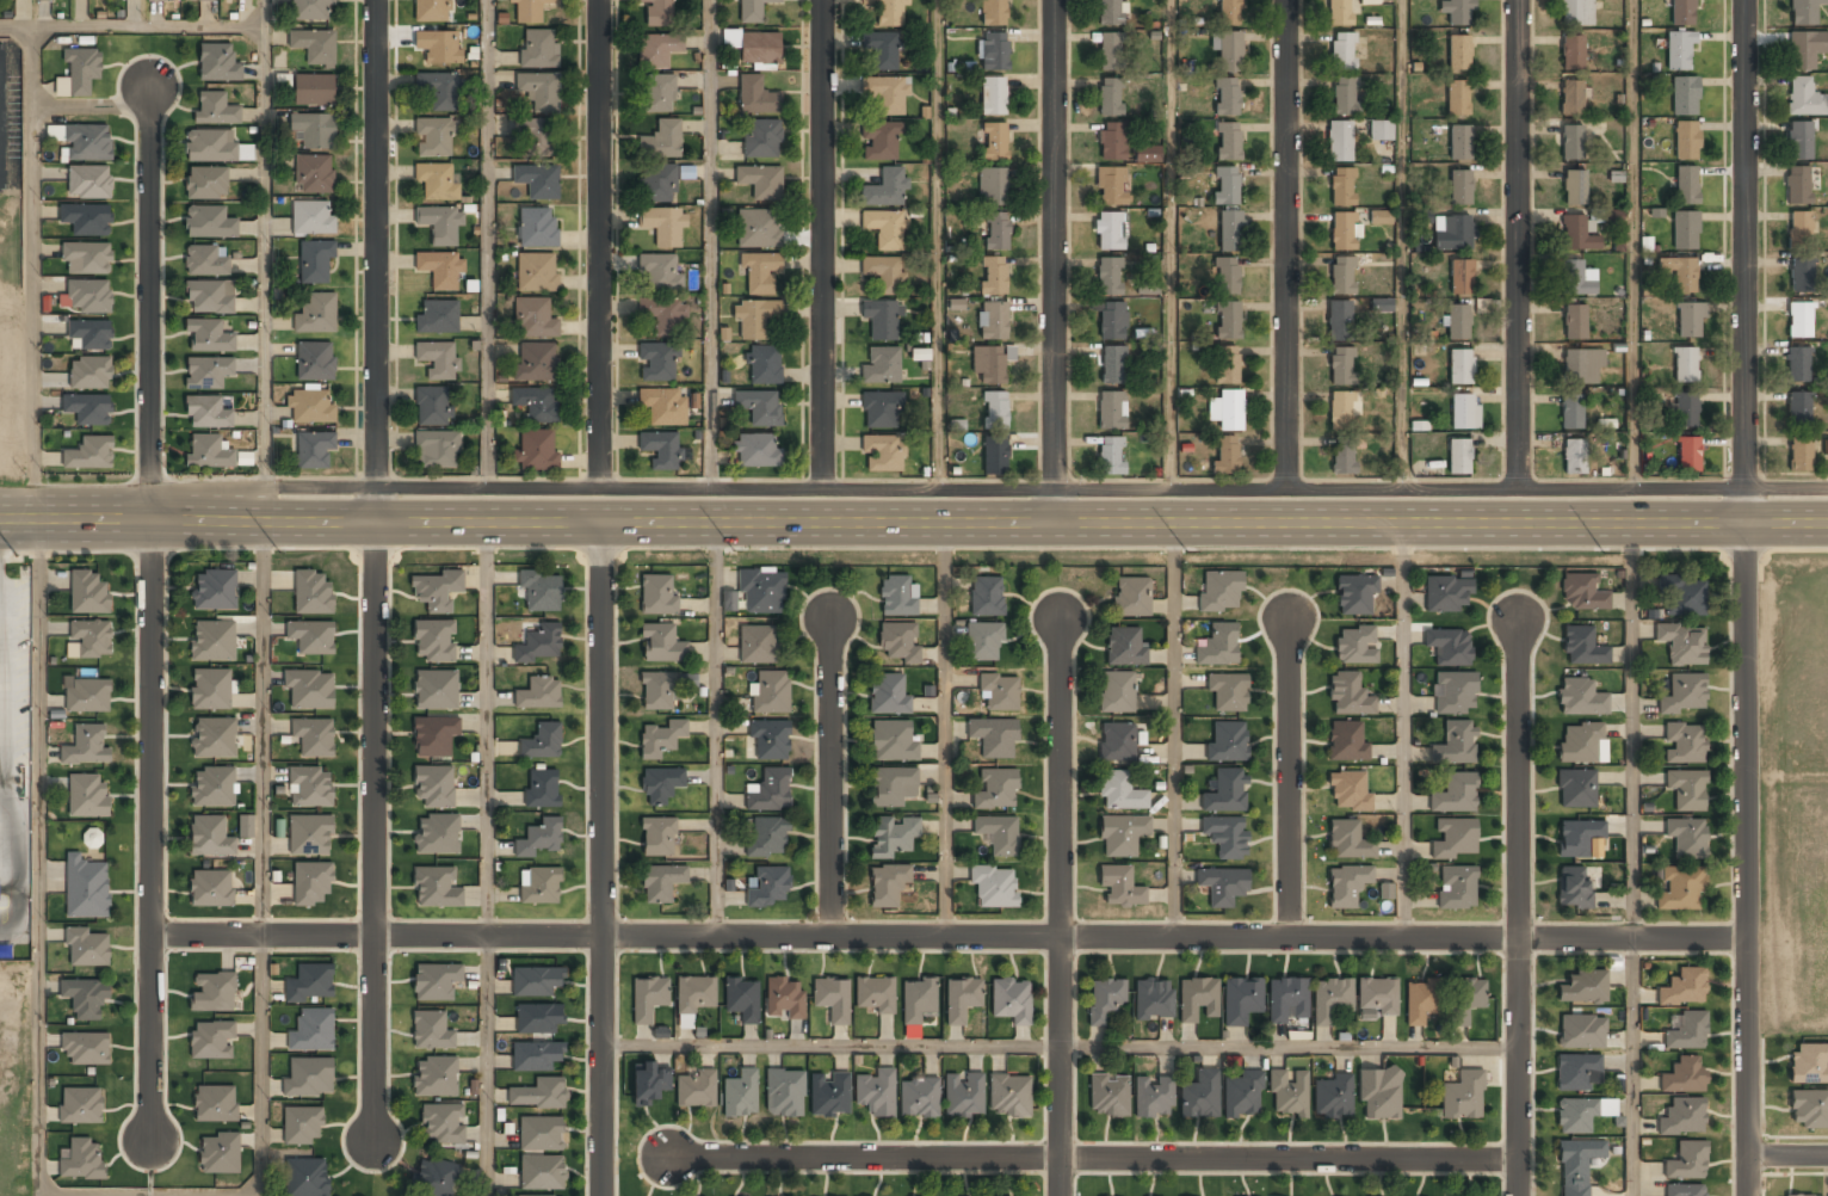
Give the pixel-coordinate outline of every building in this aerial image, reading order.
[(291,20),(333,20),(333,0),(291,0),(291,20)] [(447,0),(414,0),(414,21),(447,21),(447,0)] [(515,24),(542,24),(542,4),(557,4),(557,0),(510,0),(510,4),(515,4),(515,24)] [(637,5),(646,5),(646,26),(675,26),(675,0),(637,0),(637,5)] [(761,24),(761,4),(780,4),(780,0),(740,0),(740,24),(761,24)] [(903,26),(903,0),(861,0),(861,5),(878,5),(878,26),(903,26)] [(982,25),(1006,25),(1006,0),(982,0),(982,25)] [(1123,26),(1123,0),(1098,0),(1098,26),(1123,26)] [(1217,26),(1239,26),(1239,0),(1217,0),(1217,26)] [(1351,26),(1351,0),(1329,0),(1329,26),(1351,26)] [(1472,25),(1472,0),(1449,0),(1449,2),(1440,2),(1440,13),(1449,13),(1449,25),(1472,25)] [(1561,26),(1592,26),(1592,0),(1561,0),(1561,26)] [(1672,25),(1693,25),(1693,0),(1672,0),(1672,25)] [(1791,26),(1816,26),(1816,5),(1827,5),(1827,0),(1791,0),(1791,26)] [(557,30),(521,30),(521,68),(557,68),(557,30)] [(334,67),(334,31),(289,31),(289,49),(305,49),(305,67),(334,67)] [(414,50),(426,50),(426,64),(459,64),(459,32),(414,32),(414,50)] [(980,32),(980,70),(1007,70),(1007,32),(980,32)] [(1218,72),(1242,72),(1242,32),(1212,32),(1212,51),(1218,51),(1218,72)] [(1667,32),(1667,69),(1692,69),(1692,32),(1667,32)] [(740,64),(780,64),(780,33),(740,33),(740,64)] [(897,72),(897,33),(860,33),(860,49),(872,49),(872,72),(897,72)] [(1120,33),(1099,33),(1099,70),(1120,70),(1120,33)] [(1330,33),(1330,70),(1355,70),(1355,33),(1330,33)] [(1827,54),(1827,33),(1790,33),(1790,70),(1815,70),(1815,54),(1827,54)] [(683,53),(683,36),(638,36),(638,69),(668,69),(668,53),(683,53)] [(1470,36),(1447,36),(1447,70),(1470,70),(1470,36)] [(1562,70),(1583,70),(1583,36),(1562,36),(1562,70)] [(199,45),(199,81),(241,81),(241,64),(233,64),(233,45),(199,45)] [(56,79),(56,97),(89,98),(91,80),(100,80),(100,50),(67,50),(66,79),(56,79)] [(457,74),(415,74),(415,92),(432,92),(432,112),(457,112),(457,74)] [(558,74),(515,74),(515,92),(531,92),(531,113),(558,113),(558,74)] [(295,75),(295,106),(334,106),(334,75),(295,75)] [(740,113),(780,113),(780,92),(761,92),(761,75),(740,75),(740,113)] [(643,76),(643,113),(673,113),(673,76),(643,76)] [(1698,76),(1673,76),(1673,115),(1698,115),(1698,76)] [(877,97),(877,116),(906,117),(906,78),(860,78),(860,97),(877,97)] [(981,116),(1006,116),(1006,78),(981,78),(981,116)] [(1333,116),(1357,116),(1357,78),(1333,78),(1333,116)] [(1826,116),(1826,94),(1811,94),(1811,78),(1789,78),(1789,116),(1826,116)] [(1120,116),(1120,79),(1099,79),(1099,116),(1120,116)] [(1239,116),(1239,79),(1216,79),(1216,116),(1239,116)] [(1468,80),(1447,80),(1447,116),(1468,116),(1468,80)] [(1561,82),(1561,117),(1582,117),(1582,82),(1561,82)] [(240,125),(240,107),(226,107),(226,92),(197,92),(197,125),(240,125)] [(289,116),(289,135),(302,135),(302,150),(334,150),(334,116),(289,116)] [(452,119),(416,119),(416,156),(452,156),(452,119)] [(551,156),(551,119),(511,119),(511,138),(526,138),(526,156),(551,156)] [(679,119),(655,119),(655,138),(638,138),(638,158),(679,158),(679,119)] [(743,158),(780,158),(780,119),(743,119),(743,158)] [(1674,159),(1697,159),(1697,121),(1674,121),(1674,159)] [(1351,122),(1327,122),(1327,162),(1351,162),(1351,122)] [(1370,122),(1370,140),(1391,140),(1391,122),(1370,122)] [(863,123),(863,160),(898,160),(898,123),(863,123)] [(1006,123),(980,123),(980,161),(1006,161),(1006,123)] [(1099,160),(1124,160),(1124,123),(1099,123),(1099,160)] [(1216,160),(1239,160),(1239,123),(1216,123),(1216,160)] [(1787,123),(1787,160),(1811,160),(1811,123),(1787,123)] [(64,125),(64,161),(111,161),(111,125),(64,125)] [(1471,125),(1450,125),(1450,160),(1471,160),(1471,125)] [(1562,127),(1562,162),(1583,162),(1583,127),(1562,127)] [(185,162),(235,162),(235,131),(185,131),(185,162)] [(1160,147),(1134,147),(1134,162),(1160,162),(1160,147)] [(332,193),(332,156),(295,156),(295,193),(332,193)] [(457,165),(414,165),(414,183),(424,183),(424,201),(457,201),(457,165)] [(558,199),(558,166),(512,166),(512,184),(527,184),(527,199),(558,199)] [(641,203),(675,203),(675,166),(641,166),(641,203)] [(1697,166),(1675,166),(1676,204),(1698,204),(1697,166)] [(1785,203),(1809,203),(1809,166),(1785,166),(1785,203)] [(110,198),(110,167),(67,167),(67,198),(110,198)] [(780,201),(780,167),(735,167),(735,185),(752,185),(752,201),(780,201)] [(904,206),(904,167),(881,167),(881,186),(860,186),(860,206),(904,206)] [(1239,167),(1213,167),(1213,204),(1239,204),(1239,167)] [(980,206),(1006,206),(1006,168),(980,168),(980,206)] [(1125,168),(1098,168),(1098,206),(1125,206),(1125,168)] [(1353,168),(1330,168),(1330,205),(1353,205),(1353,168)] [(186,199),(227,199),(227,169),(186,169),(186,199)] [(1450,169),(1450,204),(1471,204),(1471,169),(1450,169)] [(1563,172),(1563,205),(1585,205),(1585,172),(1563,172)] [(292,202),(292,234),(333,234),(333,202),(292,202)] [(58,205),(58,224),(72,224),(72,236),(110,236),(110,205),(58,205)] [(226,220),(226,206),(185,206),(185,238),(237,238),(237,220),(226,220)] [(415,209),(415,226),(431,224),(431,248),(457,247),(457,226),(463,226),(463,208),(415,209)] [(557,246),(557,208),(520,208),(520,246),(557,246)] [(655,229),(655,249),(683,249),(683,209),(640,209),(640,229),(655,229)] [(737,248),(780,248),(780,210),(737,210),(737,248)] [(1242,210),(1219,210),(1219,252),(1242,252),(1242,210)] [(1432,210),(1410,210),(1411,224),(1432,223),(1432,210)] [(1810,243),(1810,210),(1789,210),(1789,243),(1810,243)] [(904,252),(904,212),(861,212),(861,229),(876,229),(876,252),(904,252)] [(1008,251),(1008,212),(987,212),(987,251),(1008,251)] [(1098,212),(1098,252),(1123,252),(1123,212),(1098,212)] [(1330,249),(1357,249),(1357,212),(1332,212),(1330,249)] [(1370,212),(1370,226),(1391,226),(1391,212),(1370,212)] [(1698,212),(1673,212),(1673,251),(1698,251),(1698,212)] [(1471,215),(1445,215),(1445,249),(1471,249),(1471,215)] [(1562,249),(1599,249),(1599,236),(1586,236),(1586,215),(1562,215),(1562,249)] [(299,241),(299,283),(332,283),(332,241),(299,241)] [(111,275),(111,243),(62,243),(62,275),(111,275)] [(185,276),(230,276),(230,258),(216,258),(216,246),(185,246),(185,276)] [(459,253),(414,253),(414,272),(432,272),(432,291),(459,291),(459,253)] [(518,291),(556,291),(556,253),(518,253),(518,291)] [(747,271),(747,295),(772,295),(772,273),(780,273),(780,254),(740,254),(740,271),(747,271)] [(681,292),(681,275),(675,275),(675,255),(638,255),(638,273),(648,273),(648,292),(681,292)] [(1330,295),(1353,295),(1353,255),(1330,255),(1330,295)] [(1006,257),(981,257),(981,296),(1006,296),(1006,257)] [(861,277),(878,277),(878,295),(904,295),(904,258),(861,258),(861,277)] [(1239,295),(1239,258),(1216,258),(1216,295),(1239,295)] [(1791,292),(1812,292),(1812,258),(1791,258),(1791,292)] [(1123,296),(1123,259),(1098,259),(1098,296),(1123,296)] [(1563,295),(1595,295),(1595,270),(1583,271),(1583,259),(1563,260),(1563,295)] [(1674,294),(1696,294),(1696,259),(1657,259),(1657,271),(1674,271),(1674,294)] [(1451,260),(1451,295),(1471,295),(1471,260),(1451,260)] [(1159,294),(1159,281),(1137,282),(1137,295),(1159,294)] [(111,313),(111,282),(62,282),(62,313),(111,313)] [(233,314),(233,283),(187,283),(187,314),(233,314)] [(334,332),(334,292),(305,292),(305,314),(294,314),(294,332),(334,332)] [(558,320),(549,320),(549,298),(518,298),(518,338),(558,338),(558,320)] [(654,335),(683,337),(683,300),(638,298),(638,318),(654,318),(654,335)] [(1372,298),(1371,312),(1393,312),(1393,298),(1372,298)] [(421,302),(422,314),(415,314),(415,333),(458,333),(457,301),(421,302)] [(766,339),(766,318),(780,318),(780,301),(734,301),(734,321),(741,321),(741,339),(766,339)] [(1351,301),(1327,301),(1327,341),(1351,341),(1351,301)] [(897,341),(897,302),(861,302),(861,319),(871,319),(871,341),(897,341)] [(1100,340),(1124,340),(1124,302),(1100,302),(1100,340)] [(1239,302),(1218,302),(1218,339),(1239,339),(1239,302)] [(1811,302),(1789,302),(1789,337),(1811,337),(1811,302)] [(1006,339),(1006,303),(980,303),(980,340),(1006,339)] [(1565,339),(1586,339),(1586,304),(1565,304),(1565,339)] [(1703,338),(1703,304),(1676,304),(1676,338),(1703,338)] [(1469,306),(1447,306),(1447,341),(1469,341),(1469,306)] [(235,352),(235,334),(221,334),(221,320),(187,320),(187,352),(235,352)] [(111,351),(111,321),(67,321),(67,351),(111,351)] [(334,380),(334,343),(297,343),(297,380),(334,380)] [(456,381),(456,343),(415,343),(415,362),(428,362),(428,381),(456,381)] [(517,382),(557,382),(557,344),(517,344),(517,382)] [(640,364),(640,382),(675,382),(675,344),(638,344),(638,364),(640,364)] [(780,383),(780,346),(748,346),(748,383),(780,383)] [(1003,347),(972,347),(972,374),(982,374),(982,386),(1003,386),(1003,347)] [(1101,384),(1124,384),(1124,347),(1101,347),(1101,384)] [(1215,347),(1215,386),(1239,386),(1239,347),(1215,347)] [(1353,347),(1330,347),(1330,386),(1353,386),(1353,347)] [(1786,347),(1786,382),(1809,382),(1809,347),(1786,347)] [(898,349),(869,349),(869,365),(861,365),(861,383),(898,383),(898,349)] [(911,360),(930,360),(930,349),(911,349),(911,360)] [(1697,383),(1697,349),(1674,349),(1674,383),(1697,383)] [(1471,350),(1449,350),(1449,386),(1471,386),(1471,350)] [(1601,350),(1564,350),(1564,386),(1601,386),(1601,350)] [(111,389),(111,358),(69,358),(69,389),(111,389)] [(234,358),(186,358),(186,389),(222,389),(222,376),(234,376),(234,358)] [(449,425),(449,388),(415,388),(415,425),(449,425)] [(558,389),(511,389),(511,407),(526,407),(526,424),(557,424),(558,389)] [(683,425),(683,389),(638,389),(638,407),(649,407),(649,425),(683,425)] [(289,423),(333,423),(333,390),(289,390),(289,423)] [(749,426),(780,426),(780,392),(734,392),(734,411),(749,411),(749,426)] [(861,429),(901,429),(901,392),(861,392),(861,429)] [(983,392),(983,430),(1006,430),(1006,392),(983,392)] [(1099,429),(1124,429),(1124,392),(1099,392),(1099,429)] [(1218,431),(1242,431),(1242,392),(1218,392),(1218,431)] [(1352,429),(1352,392),(1329,392),(1329,429),(1352,429)] [(1809,392),(1789,392),(1789,419),(1809,419),(1809,392)] [(1674,394),(1674,427),(1697,427),(1697,394),(1674,394)] [(1477,430),(1477,395),(1451,395),(1451,430),(1477,430)] [(111,426),(111,396),(62,396),(62,413),(75,413),(75,426),(111,426)] [(233,411),(220,411),(220,397),(187,397),(187,429),(233,429),(233,411)] [(1562,431),(1582,431),(1582,397),(1562,397),(1562,431)] [(521,431),(521,450),(515,450),(515,470),(556,470),(556,431),(521,431)] [(335,450),(335,432),(295,432),(295,469),(328,469),(328,450),(335,450)] [(457,432),(415,432),(415,468),(458,468),(457,432)] [(637,433),(638,451),(651,451),(653,470),(679,470),(679,432),(637,433)] [(779,434),(735,434),(735,467),(779,467),(779,434)] [(187,468),(236,468),(236,450),(220,450),(220,436),(186,436),(187,468)] [(901,436),(863,436),(863,471),(901,471),(901,436)] [(1006,475),(1006,436),(983,436),(983,475),(1006,475)] [(1099,475),(1124,475),(1124,437),(1099,437),(1099,475)] [(1239,437),(1216,437),(1216,475),(1239,475),(1239,437)] [(111,469),(111,438),(79,438),(79,450),(63,450),(63,469),(111,469)] [(1678,438),(1678,471),(1700,471),(1700,438),(1678,438)] [(1790,471),(1811,471),(1811,438),(1790,438),(1790,471)] [(1447,439),(1447,474),(1469,474),(1469,439),(1447,439)] [(1354,475),(1354,440),(1333,440),(1333,475),(1354,475)] [(1563,440),(1563,475),(1585,475),(1585,440),(1563,440)] [(70,614),(109,614),(109,582),(97,582),(97,571),(70,571),(70,614)] [(234,610),(234,572),(193,572),(193,610),(234,610)] [(519,572),(518,590),(526,590),(526,611),(561,611),(561,573),(519,572)] [(741,614),(783,614),(784,572),(741,572),(741,614)] [(1200,611),(1241,611),(1241,572),(1200,572),(1200,611)] [(295,573),(295,614),(328,614),(328,573),(295,573)] [(463,575),(410,575),(410,603),(426,603),(426,615),(450,615),(450,593),(463,593),(463,575)] [(642,575),(642,615),(678,615),(678,597),(672,597),(672,575),(642,575)] [(1610,593),(1595,593),(1595,575),(1562,575),(1562,611),(1610,611),(1610,593)] [(918,598),(909,598),(909,577),(881,577),(881,617),(918,617),(918,598)] [(1378,594),(1378,577),(1336,577),(1336,616),(1370,616),(1370,594),(1378,594)] [(1425,577),(1425,614),(1468,614),(1468,577),(1425,577)] [(1657,594),(1663,594),(1663,616),(1704,617),(1705,578),(1657,577),(1657,594)] [(970,616),(1002,616),(1002,578),(970,578),(970,616)] [(1114,617),(1150,617),(1150,579),(1114,579),(1114,617)] [(736,611),(736,592),(723,592),(723,611),(736,611)] [(79,640),(79,658),(109,658),(109,621),(70,621),(70,640),(79,640)] [(415,622),(415,662),(453,662),(453,622),(415,622)] [(234,623),(192,623),(192,660),(234,660),(234,623)] [(285,641),(298,641),(298,656),(333,656),(333,623),(285,623),(285,641)] [(560,623),(525,623),(525,645),(513,645),(513,660),(560,660),(560,623)] [(915,624),(879,623),(879,662),(919,664),(920,647),(915,647),(915,624)] [(967,660),(1000,660),(1000,623),(967,623),(967,660)] [(1237,623),(1209,623),(1209,646),(1194,646),(1194,666),(1237,666),(1237,623)] [(642,661),(686,661),(686,643),(674,643),(674,625),(642,625),(642,661)] [(740,664),(774,664),(774,627),(740,627),(740,664)] [(1704,666),(1704,627),(1654,627),(1654,642),(1668,642),(1668,666),(1704,666)] [(1563,628),(1563,666),(1610,666),(1610,648),(1592,648),(1592,628),(1563,628)] [(1144,666),(1144,629),(1106,629),(1106,666),(1144,666)] [(1376,649),(1373,649),(1373,629),(1336,629),(1336,664),(1376,664),(1376,649)] [(1470,666),(1470,630),(1425,630),(1425,649),(1434,649),(1434,666),(1470,666)] [(191,670),(191,710),(230,710),(230,670),(191,670)] [(333,710),(333,673),(283,672),(283,690),(289,690),(289,709),(333,710)] [(456,672),(414,672),(414,710),(456,710),(456,672)] [(789,714),(789,672),(753,672),(753,714),(789,714)] [(1360,672),(1329,673),(1329,716),(1375,715),(1375,697),(1360,697),(1360,672)] [(675,673),(642,673),(642,710),(675,710),(675,673)] [(1100,714),(1134,714),(1134,673),(1100,673),(1100,714)] [(1435,673),(1435,714),(1475,714),(1475,673),(1435,673)] [(1657,713),(1705,713),(1704,674),(1669,676),(1670,698),(1657,698),(1657,713)] [(910,715),(910,697),(903,697),(903,676),(869,676),(869,715),(910,715)] [(982,711),(1017,711),(1017,676),(982,676),(982,711)] [(1246,713),(1246,676),(1206,676),(1206,693),(1213,693),(1213,713),(1246,713)] [(527,677),(527,691),(514,691),(514,708),(560,708),(560,677),(527,677)] [(1592,695),(1592,679),(1558,679),(1558,716),(1608,716),(1608,695),(1592,695)] [(67,713),(109,713),(109,680),(67,680),(67,713)] [(192,720),(193,759),(235,758),(234,719),(192,720)] [(450,735),(459,735),(459,719),(414,719),(414,758),(450,758),(450,735)] [(291,740),(299,740),(299,758),(333,758),(333,720),(291,720),(291,740)] [(982,759),(1015,759),(1015,720),(967,720),(967,740),(982,740),(982,759)] [(560,722),(535,722),(535,738),(520,738),(520,757),(560,757),(560,722)] [(686,738),(686,722),(666,722),(666,728),(641,728),(641,762),(660,763),(661,751),(675,751),(675,738),(686,738)] [(748,740),(755,740),(755,760),(789,760),(789,722),(748,722),(748,740)] [(918,744),(910,744),(910,722),(870,722),(870,763),(918,763),(918,744)] [(1474,765),(1474,722),(1444,722),(1444,747),(1431,746),(1431,764),(1474,765)] [(1205,744),(1205,763),(1246,763),(1246,723),(1212,723),(1212,744),(1205,744)] [(1369,745),(1361,745),(1361,723),(1328,723),(1328,762),(1369,762),(1369,745)] [(1098,762),(1135,762),(1135,725),(1098,725),(1098,762)] [(60,765),(109,764),(109,747),(104,747),(104,726),(74,726),(74,747),(60,747),(60,765)] [(1600,763),(1600,726),(1560,726),(1560,763),(1600,763)] [(1665,764),(1704,764),(1704,726),(1665,726),(1665,764)] [(416,808),(452,808),(452,766),(416,766),(416,808)] [(233,807),(233,769),(191,769),(191,807),(233,807)] [(332,807),(332,769),(289,769),(289,807),(332,807)] [(557,769),(526,769),(526,807),(557,807),(557,769)] [(789,769),(761,769),(761,787),(745,787),(745,812),(789,812),(789,769)] [(903,796),(916,796),(916,771),(870,770),(870,808),(902,808),(903,796)] [(1017,808),(1015,770),(981,770),(982,793),(972,793),(972,809),(1017,808)] [(1213,770),(1213,795),(1202,795),(1202,812),(1246,813),(1247,770),(1213,770)] [(683,788),(683,771),(642,771),(642,806),(671,806),(671,788),(683,788)] [(1148,809),(1148,791),(1129,791),(1128,771),(1099,771),(1100,809),(1148,809)] [(1557,809),(1595,809),(1595,771),(1557,771),(1557,809)] [(1665,790),(1674,790),(1674,812),(1704,812),(1704,772),(1665,772),(1665,790)] [(1371,812),(1372,795),(1364,795),(1365,775),(1330,773),(1329,810),(1371,812)] [(1445,794),(1428,794),(1428,812),(1475,812),(1475,775),(1445,775),(1445,794)] [(69,776),(69,816),(106,816),(106,776),(69,776)] [(254,838),(254,815),(239,815),(238,838),(254,838)] [(458,815),(416,815),(416,855),(458,855),(458,815)] [(236,856),(236,839),(224,839),(224,818),(190,816),(190,856),(236,856)] [(537,852),(560,852),(558,816),(541,816),(541,827),(525,827),(525,840),(514,840),(514,858),(537,858),(537,852)] [(289,818),(289,856),(332,856),(332,818),(289,818)] [(919,838),(919,820),(893,820),(893,818),(871,818),(871,861),(893,861),(893,853),(910,853),(909,838),(919,838)] [(972,836),(989,836),(989,858),(1018,858),(1018,818),(972,818),(972,836)] [(1137,858),(1136,838),(1150,837),(1150,818),(1100,818),(1100,858),(1137,858)] [(1200,819),(1202,837),(1215,837),(1216,861),(1246,861),(1245,818),(1200,819)] [(642,858),(674,858),(674,819),(642,819),(642,858)] [(786,819),(747,819),(747,857),(786,857),(786,819)] [(1438,843),(1431,843),(1431,858),(1476,858),(1476,820),(1438,820),(1438,843)] [(1375,858),(1375,841),(1359,841),(1359,821),(1329,821),(1328,858),(1375,858)] [(1674,838),(1674,862),(1704,862),(1704,821),(1665,821),(1665,838),(1674,838)] [(1597,840),(1605,840),(1605,822),(1558,822),(1558,858),(1597,858),(1597,840)] [(66,853),(66,918),(109,918),(107,863),(84,863),(84,853),(66,853)] [(294,864),(294,906),(321,906),(321,895),(332,895),(332,864),(294,864)] [(671,884),(686,884),(686,867),(641,868),(642,905),(671,905),(671,884)] [(1098,889),(1105,889),(1105,907),(1145,907),(1145,888),(1131,888),(1131,867),(1098,867),(1098,889)] [(520,868),(520,905),(560,905),(560,868),(520,868)] [(789,868),(756,868),(756,890),(747,890),(747,906),(789,906),(789,868)] [(897,908),(897,887),(910,887),(910,868),(870,868),(870,908),(897,908)] [(1017,907),(1015,868),(972,868),(974,908),(1017,907)] [(1371,886),(1371,868),(1328,868),(1328,911),(1358,910),(1358,886),(1371,886)] [(1438,868),(1438,910),(1475,910),(1475,868),(1438,868)] [(1558,907),(1589,908),(1591,868),(1560,868),(1558,907)] [(1655,911),(1702,911),(1702,868),(1662,868),(1662,893),(1655,893),(1655,911)] [(462,907),(462,889),(453,889),(453,869),(413,869),(413,907),(462,907)] [(1206,888),(1206,910),(1234,908),(1234,895),(1248,894),(1248,870),(1196,870),(1196,888),(1206,888)] [(191,907),(233,907),(233,871),(191,871),(191,907)] [(1393,883),(1379,883),(1379,899),(1393,899),(1393,883)] [(66,929),(66,966),(109,966),(109,929),(66,929)] [(285,980),(285,1001),(333,1001),(333,966),(297,966),(297,980),(285,980)] [(462,966),(413,966),(413,1001),(451,1001),(451,984),(462,984),(462,966)] [(512,969),(512,997),(552,997),(552,987),(563,987),(563,969),(512,969)] [(1668,988),(1656,988),(1657,1006),(1705,1004),(1704,969),(1678,969),(1678,979),(1668,979),(1668,988)] [(1606,973),(1569,973),(1569,986),(1558,986),(1558,1004),(1606,1004),(1606,973)] [(234,1011),(234,974),(192,974),(191,1011),(234,1011)] [(715,1009),(714,978),(677,979),(678,1028),(692,1028),(692,1009),(715,1009)] [(632,1025),(651,1025),(651,1006),(668,1006),(668,979),(632,979),(632,1025)] [(848,979),(813,979),(813,1007),(829,1007),(829,1027),(848,1027),(848,979)] [(856,979),(856,1012),(894,1012),(894,979),(856,979)] [(902,1025),(920,1025),(921,1013),(935,1013),(935,980),(903,979),(902,1025)] [(104,980),(58,981),(60,998),(72,998),(73,1022),(105,1021),(104,980)] [(965,1027),(965,1007),(982,1007),(982,980),(946,981),(946,1027),(965,1027)] [(1012,1027),(1030,1027),(1030,980),(992,981),(992,1018),(1012,1018),(1012,1027)] [(1218,980),(1180,980),(1179,1024),(1199,1024),(1199,1018),(1217,1018),(1218,980)] [(1307,980),(1268,980),(1268,1025),(1287,1025),(1287,1019),(1307,1019),(1307,980)] [(1396,980),(1358,980),(1358,1013),(1396,1013),(1396,980)] [(756,981),(724,981),(724,1012),(741,1012),(741,1025),(756,1025),(756,981)] [(767,1019),(803,1019),(803,981),(767,981),(767,1019)] [(1111,1006),(1125,1006),(1125,981),(1089,981),(1089,1028),(1111,1028),(1111,1006)] [(1171,1019),(1171,981),(1135,981),(1135,1019),(1171,1019)] [(1224,981),(1224,1028),(1246,1028),(1246,1015),(1261,1015),(1261,981),(1224,981)] [(1332,1028),(1332,1012),(1352,1012),(1352,981),(1313,981),(1314,1028),(1332,1028)] [(1468,1028),(1468,1010),(1484,1010),(1484,981),(1452,981),(1452,1028),(1468,1028)] [(1437,1015),(1437,982),(1406,982),(1406,1028),(1424,1028),(1424,1015),(1437,1015)] [(562,1034),(562,1005),(517,1005),(517,1034),(562,1034)] [(286,1032),(286,1052),(332,1052),(332,1010),(298,1010),(298,1032),(286,1032)] [(455,1049),(455,1031),(445,1031),(445,1012),(413,1012),(413,1049),(455,1049)] [(1705,1012),(1680,1012),(1680,1031),(1663,1031),(1663,1049),(1705,1049),(1705,1012)] [(1604,1017),(1560,1017),(1560,1049),(1604,1049),(1604,1017)] [(233,1059),(233,1023),(191,1023),(191,1059),(233,1059)] [(109,1034),(62,1034),(62,1065),(109,1065),(109,1034)] [(512,1043),(512,1072),(551,1072),(551,1061),(562,1061),(562,1043),(512,1043)] [(1827,1084),(1827,1046),(1790,1046),(1790,1084),(1827,1084)] [(1556,1056),(1556,1093),(1599,1093),(1599,1056),(1556,1056)] [(1660,1092),(1703,1093),(1704,1058),(1674,1056),(1673,1075),(1660,1075),(1660,1092)] [(413,1097),(456,1097),(456,1059),(413,1059),(413,1097)] [(283,1080),(283,1097),(332,1097),(332,1060),(289,1060),(289,1080),(283,1080)] [(632,1105),(657,1105),(657,1091),(669,1091),(669,1068),(655,1068),(655,1065),(632,1065),(632,1105)] [(756,1068),(739,1068),(739,1080),(723,1080),(723,1117),(756,1117),(756,1068)] [(895,1117),(894,1068),(875,1069),(875,1075),(853,1077),(854,1108),(866,1106),(867,1118),(895,1117)] [(715,1108),(715,1069),(696,1069),(696,1077),(677,1077),(677,1108),(715,1108)] [(803,1071),(766,1071),(766,1117),(803,1117),(803,1071)] [(1218,1071),(1196,1071),(1196,1084),(1179,1084),(1179,1118),(1218,1118),(1218,1071)] [(1271,1072),(1270,1116),(1307,1117),(1307,1072),(1271,1072)] [(1398,1072),(1359,1072),(1359,1121),(1398,1121),(1398,1072)] [(1482,1121),(1482,1072),(1458,1072),(1458,1084),(1441,1084),(1441,1121),(1482,1121)] [(809,1074),(809,1117),(850,1117),(850,1074),(809,1074)] [(983,1074),(944,1074),(944,1117),(982,1117),(983,1074)] [(1261,1074),(1224,1074),(1224,1117),(1261,1117),(1261,1074)] [(1351,1118),(1350,1074),(1332,1074),(1332,1083),(1314,1083),(1314,1118),(1351,1118)] [(1128,1075),(1089,1075),(1089,1117),(1128,1117),(1128,1075)] [(989,1117),(1029,1117),(1029,1077),(989,1077),(989,1117)] [(508,1109),(564,1109),(564,1078),(535,1078),(535,1089),(508,1089),(508,1109)] [(1134,1117),(1172,1118),(1173,1078),(1151,1078),(1135,1078),(1134,1117)] [(938,1117),(938,1080),(898,1080),(898,1117),(938,1117)] [(194,1086),(194,1121),(236,1121),(236,1086),(194,1086)] [(60,1089),(60,1123),(103,1123),(103,1089),(60,1089)] [(1791,1092),(1791,1129),(1827,1129),(1827,1092),(1791,1092)] [(1657,1118),(1657,1134),(1704,1134),(1704,1099),(1668,1099),(1668,1118),(1657,1118)] [(1557,1134),(1591,1134),(1591,1118),(1601,1118),(1601,1101),(1557,1101),(1557,1134)] [(462,1106),(420,1106),(421,1145),(463,1143),(462,1106)] [(283,1145),(321,1145),(321,1109),(283,1109),(283,1145)] [(562,1120),(521,1120),(521,1149),(562,1149),(562,1120)] [(200,1173),(239,1173),(239,1134),(200,1134),(200,1173)] [(101,1179),(103,1139),(70,1139),(69,1160),(58,1160),(58,1178),(101,1179)] [(1560,1142),(1560,1195),(1588,1195),(1588,1159),(1605,1159),(1605,1142),(1560,1142)] [(1706,1142),(1678,1142),(1678,1161),(1663,1161),(1663,1179),(1706,1179),(1706,1142)] [(563,1158),(521,1158),(521,1189),(563,1189),(563,1158)] [(328,1160),(285,1160),(285,1195),(328,1195),(328,1160)] [(455,1161),(414,1161),(414,1195),(455,1195),(455,1161)] [(1706,1185),(1665,1185),(1665,1195),(1706,1195),(1706,1185)]
